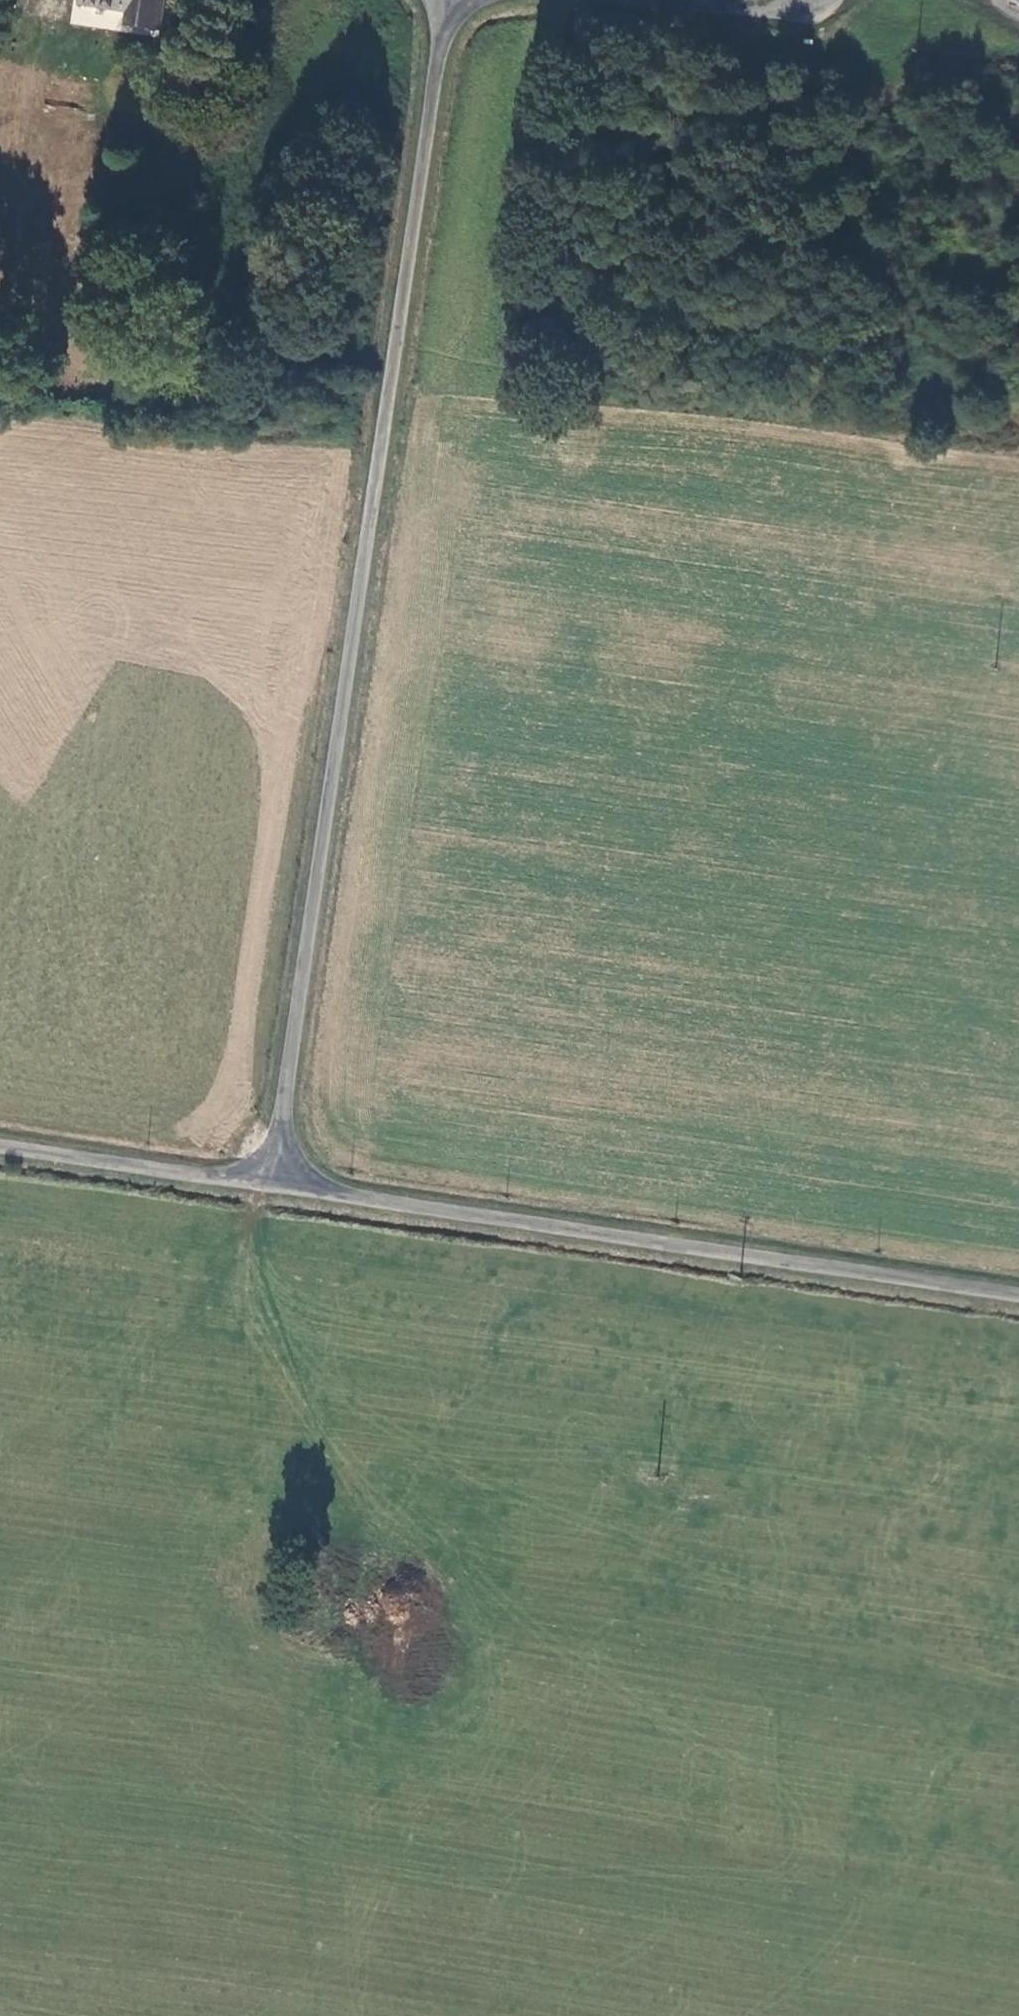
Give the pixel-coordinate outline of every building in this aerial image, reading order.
[(125,2),(123,17),(156,22),(159,0),(109,0),(125,2)]
